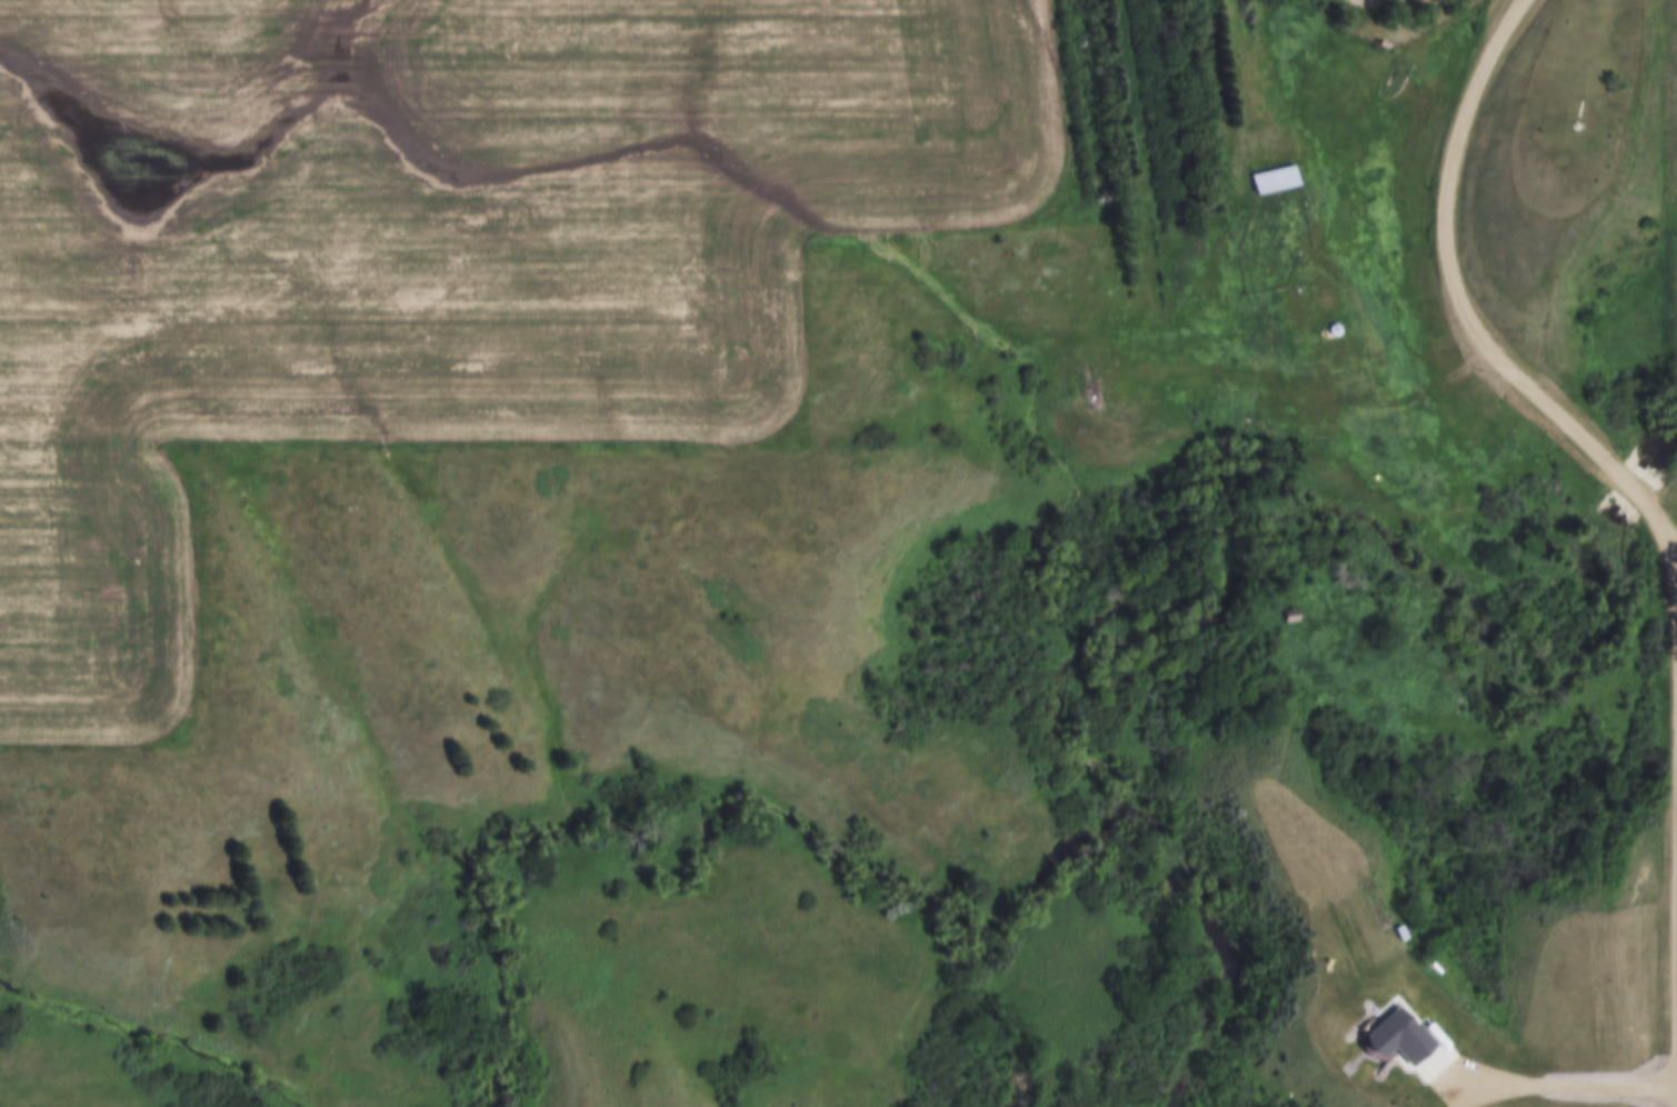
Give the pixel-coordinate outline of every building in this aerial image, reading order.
[(1298,186),(1294,166),(1251,176),(1255,197),(1298,186)] [(1283,614),(1284,624),(1299,623),(1298,613),(1283,614)]
